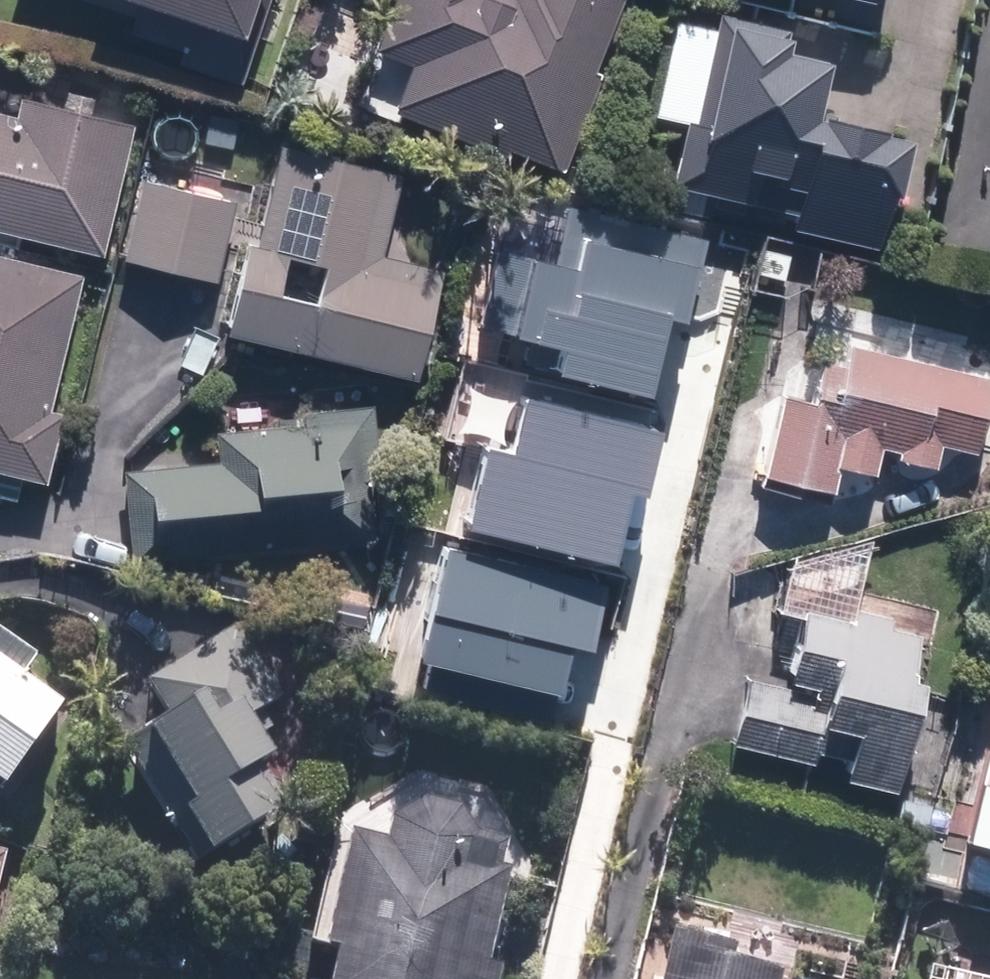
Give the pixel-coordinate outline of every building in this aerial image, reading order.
[(228,86),(257,0),(57,0),(178,39),(169,67),(228,86)] [(381,119),(552,171),(603,0),(386,0),(368,60),(396,68),(381,119)] [(816,68),(770,56),(774,41),(703,21),(656,193),(868,251),(897,144),(803,118),(816,68)] [(91,267),(120,127),(8,104),(5,119),(0,118),(0,248),(91,267)] [(234,252),(212,336),(405,387),(435,275),(361,255),(383,174),(274,145),(245,255),(234,252)] [(137,181),(115,266),(205,290),(227,204),(137,181)] [(0,258),(0,482),(32,489),(78,275),(0,258)] [(989,368),(812,329),(796,406),(770,401),(750,488),(820,504),(826,474),(867,483),(874,449),(890,453),(887,465),(927,473),(934,442),(971,451),(989,368)] [(566,354),(429,391),(443,444),(421,450),(450,558),(537,534),(532,515),(605,496),(566,354)] [(228,460),(130,471),(139,551),(341,528),(330,425),(225,436),(228,460)] [(919,644),(876,652),(843,644),(847,627),(841,626),(856,559),(786,543),(769,617),(790,622),(772,703),(729,696),(728,750),(835,775),(832,787),(899,798),(919,644)] [(507,608),(413,588),(394,675),(487,696),(507,608)] [(59,708),(0,663),(0,786),(59,708)] [(252,769),(213,697),(116,749),(184,874),(270,827),(242,776),(252,769)] [(980,711),(944,857),(989,868),(989,714),(980,711)] [(320,978),(483,978),(486,968),(470,964),(499,847),(382,818),(374,847),(334,837),(305,955),(325,960),(320,978)] [(788,936),(664,903),(644,978),(777,978),(788,936)]
